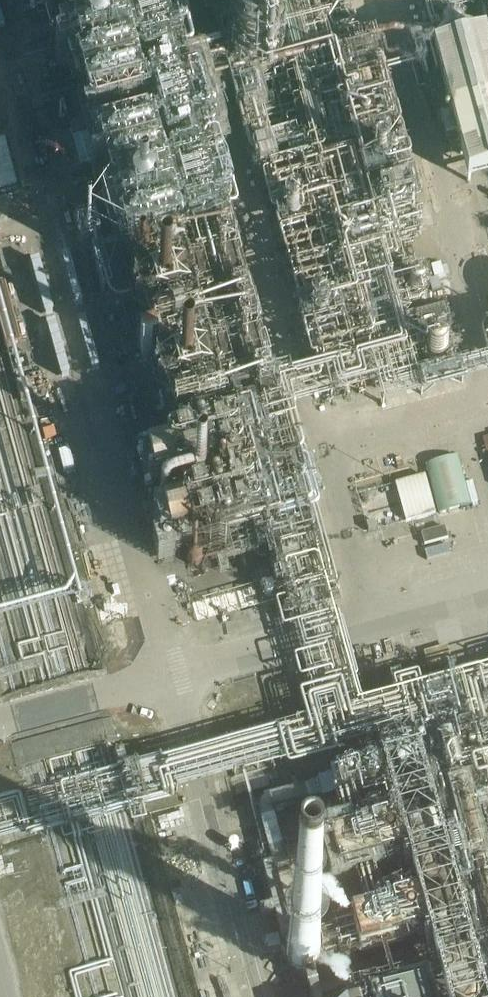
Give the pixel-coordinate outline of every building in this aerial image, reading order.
[(162,544),(309,504),(172,0),(63,0),(176,417),(131,429),(162,544)] [(487,176),(487,55),(484,40),(432,53),(467,182),(487,176)] [(71,80),(44,87),(54,128),(82,121),(71,80)] [(0,283),(0,332),(5,350),(21,345),(4,282),(0,283)] [(137,310),(130,311),(125,284),(104,289),(110,315),(121,313),(124,326),(140,323),(137,310)] [(33,376),(28,359),(15,362),(19,379),(33,376)] [(471,505),(458,455),(426,464),(439,513),(471,505)] [(436,514),(426,476),(396,484),(406,522),(436,514)] [(274,913),(296,996),(487,996),(487,747),(476,701),(316,743),(323,772),(256,790),(287,910),(274,913)]
